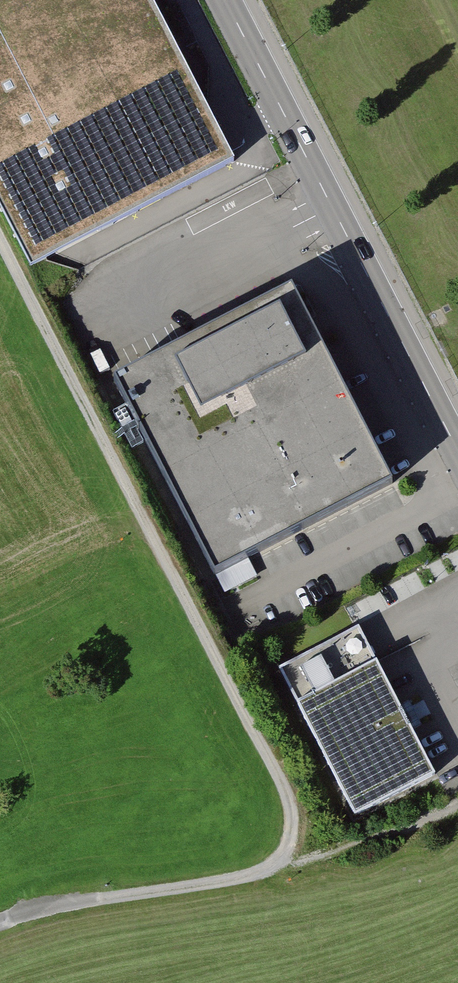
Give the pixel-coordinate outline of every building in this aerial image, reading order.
[(36,267),(235,164),(223,141),(150,0),(0,0),(0,197),(36,267)] [(295,289),(113,381),(215,577),(392,485),(314,327),(295,289)] [(359,629),(279,670),(354,819),(434,778),(403,717),(359,629)]
